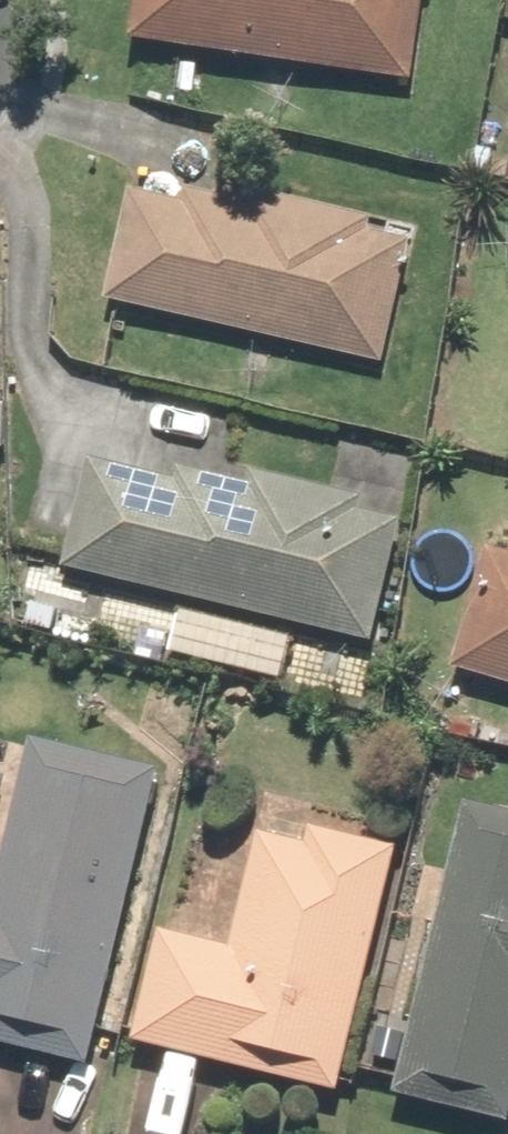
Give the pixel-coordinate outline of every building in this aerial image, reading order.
[(418,0),(135,0),(129,45),(408,81),(418,0)] [(233,214),(128,192),(104,309),(384,369),(413,231),(237,193),(233,214)] [(369,642),(398,514),(185,465),(180,485),(91,465),(66,573),(369,642)] [(484,545),(451,672),(507,686),(507,551),(484,545)] [(156,781),(27,751),(0,870),(0,1052),(89,1072),(156,781)] [(464,809),(392,1100),(503,1128),(507,1110),(507,820),(464,809)] [(394,862),(283,836),(252,968),(153,945),(128,1050),(339,1099),(394,862)]
